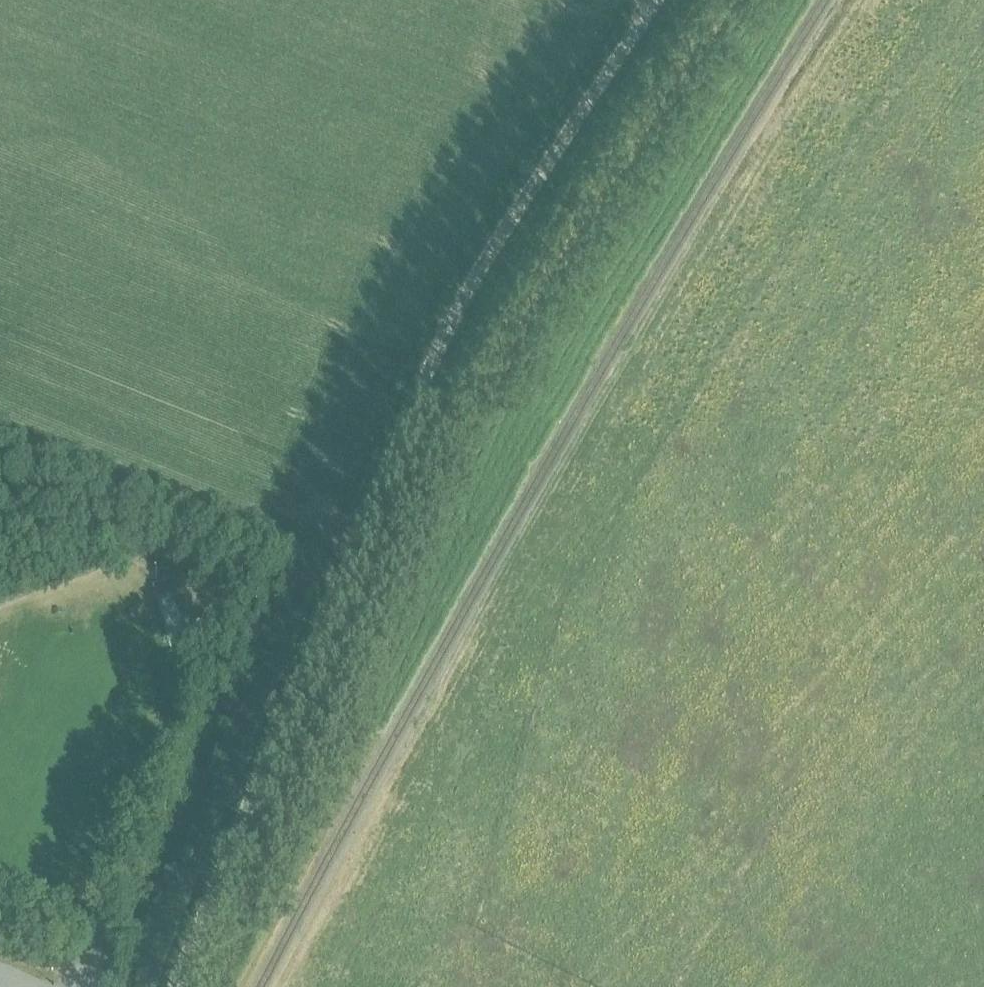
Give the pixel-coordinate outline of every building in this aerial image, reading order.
[(192,576),(189,563),(165,571),(169,582),(152,586),(168,641),(184,632),(182,628),(207,621),(206,618),(213,615),(215,608),(203,574),(192,576)]
